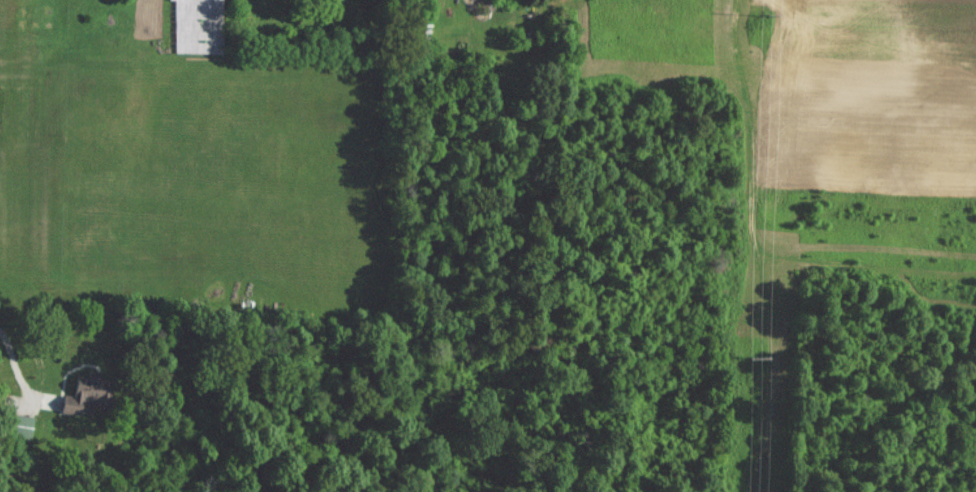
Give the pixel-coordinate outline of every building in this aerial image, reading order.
[(64,409),(91,417),(94,405),(108,409),(118,376),(95,370),(93,377),(82,374),(75,395),(69,393),(64,409)]
